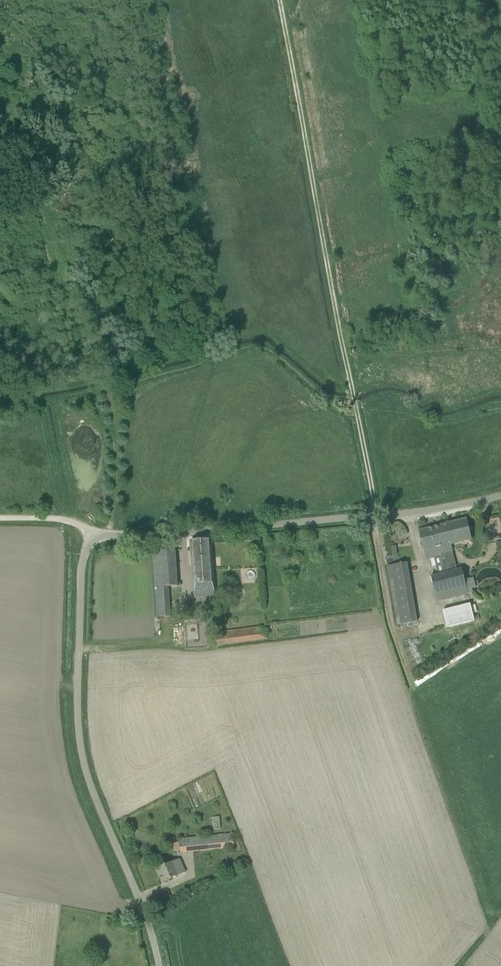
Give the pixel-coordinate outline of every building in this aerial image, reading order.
[(489,521),(493,530),(497,528),(495,525),(500,523),(497,517),(489,521)] [(471,539),(466,520),(441,527),(443,535),(438,536),(440,544),(438,545),(441,556),(453,553),(451,545),(471,539)] [(443,535),(441,527),(420,532),(427,560),(441,556),(438,545),(440,544),(438,536),(443,535)] [(215,597),(211,540),(191,541),(195,599),(215,597)] [(176,550),(153,552),(156,595),(170,595),(169,587),(178,586),(176,550)] [(443,564),(445,573),(458,570),(455,561),(443,564)] [(418,622),(408,563),(387,567),(397,626),(418,622)] [(462,569),(458,570),(445,573),(431,577),(437,602),(468,594),(462,569)] [(463,599),(452,602),(453,607),(465,604),(463,599)] [(475,621),(470,604),(443,611),(447,628),(475,621)] [(234,847),(234,843),(233,835),(219,836),(218,836),(219,848),(234,847)] [(201,850),(213,849),(212,837),(192,839),(193,851),(201,850)] [(180,859),(158,869),(164,883),(186,873),(180,859)]
